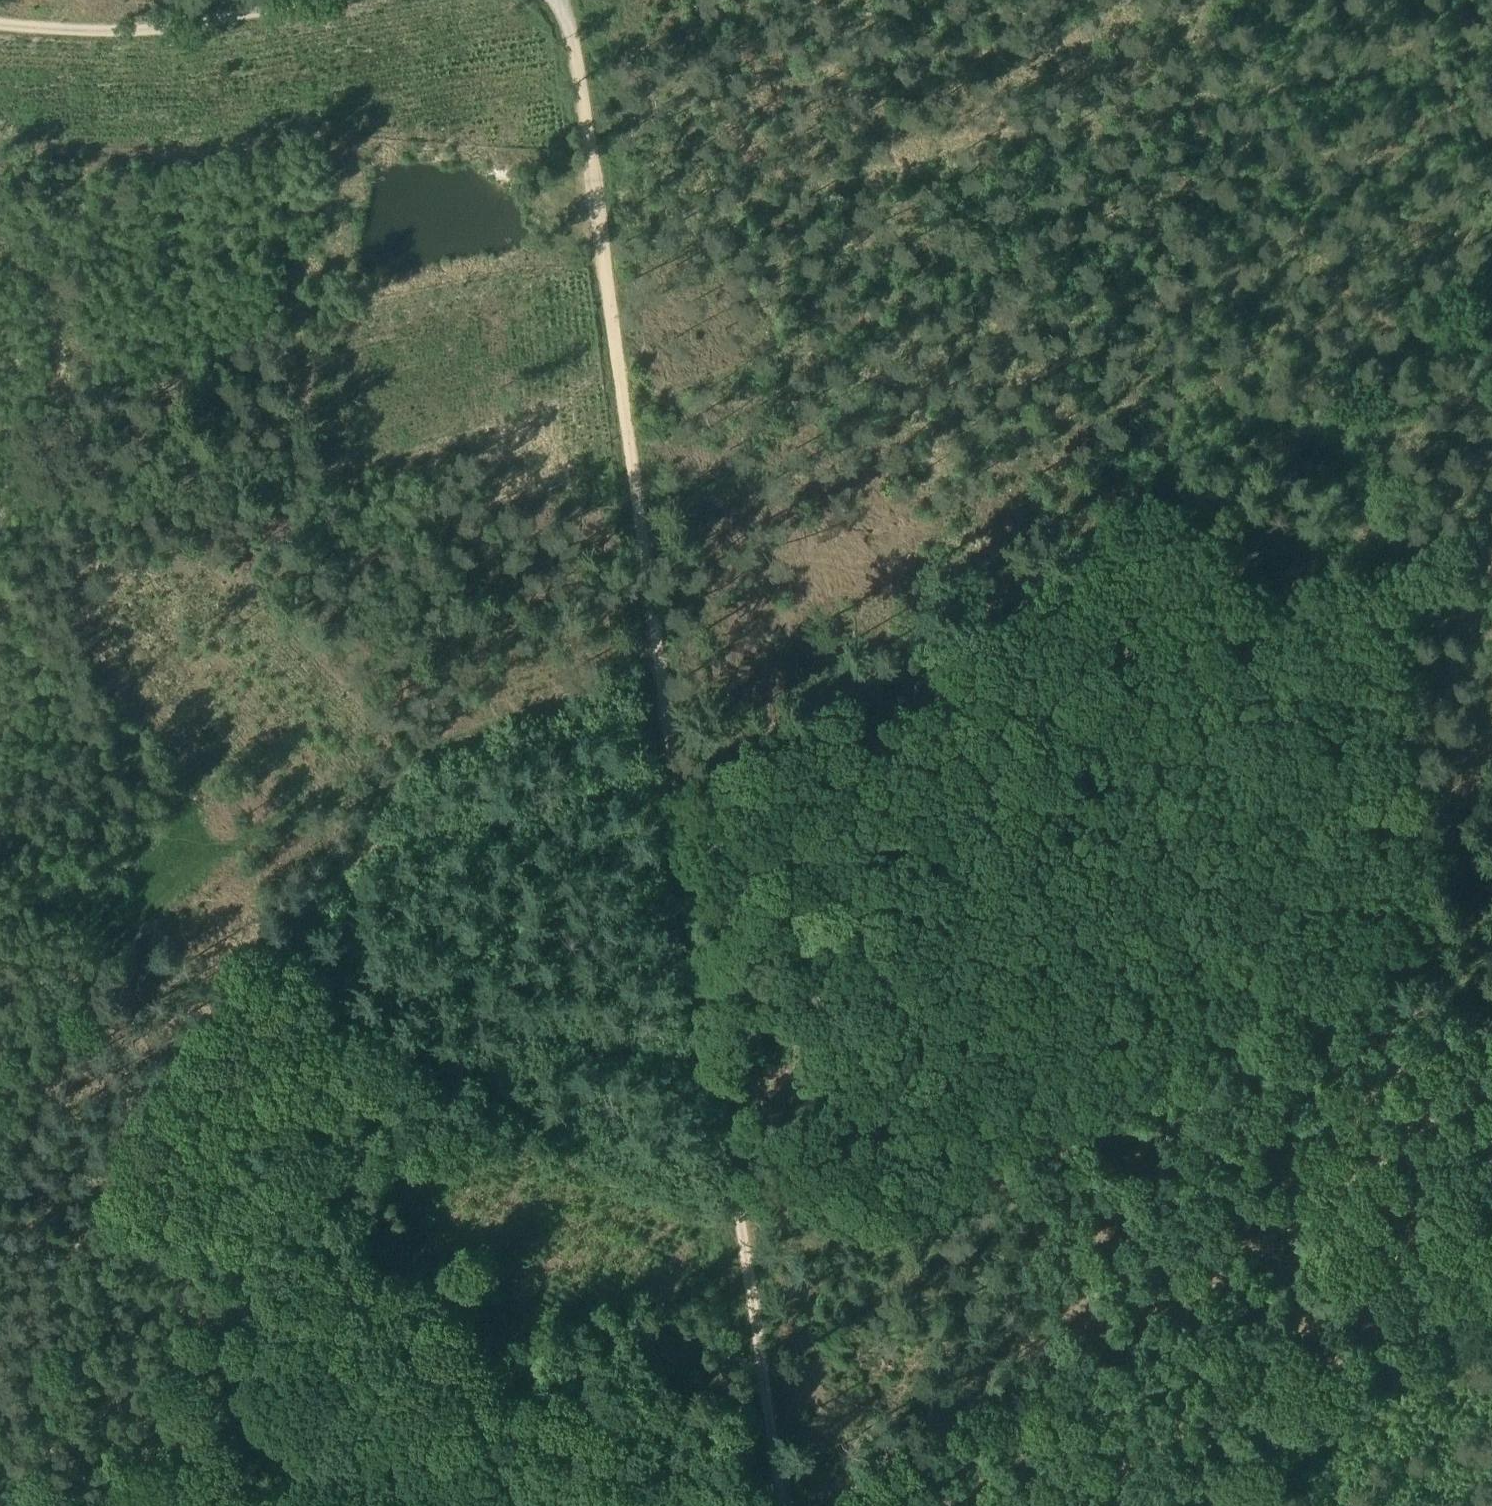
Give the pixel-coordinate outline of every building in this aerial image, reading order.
[(478,61),(476,64),(476,67),(479,70),(491,69),(490,60),(489,60),(484,60),(478,61)]
